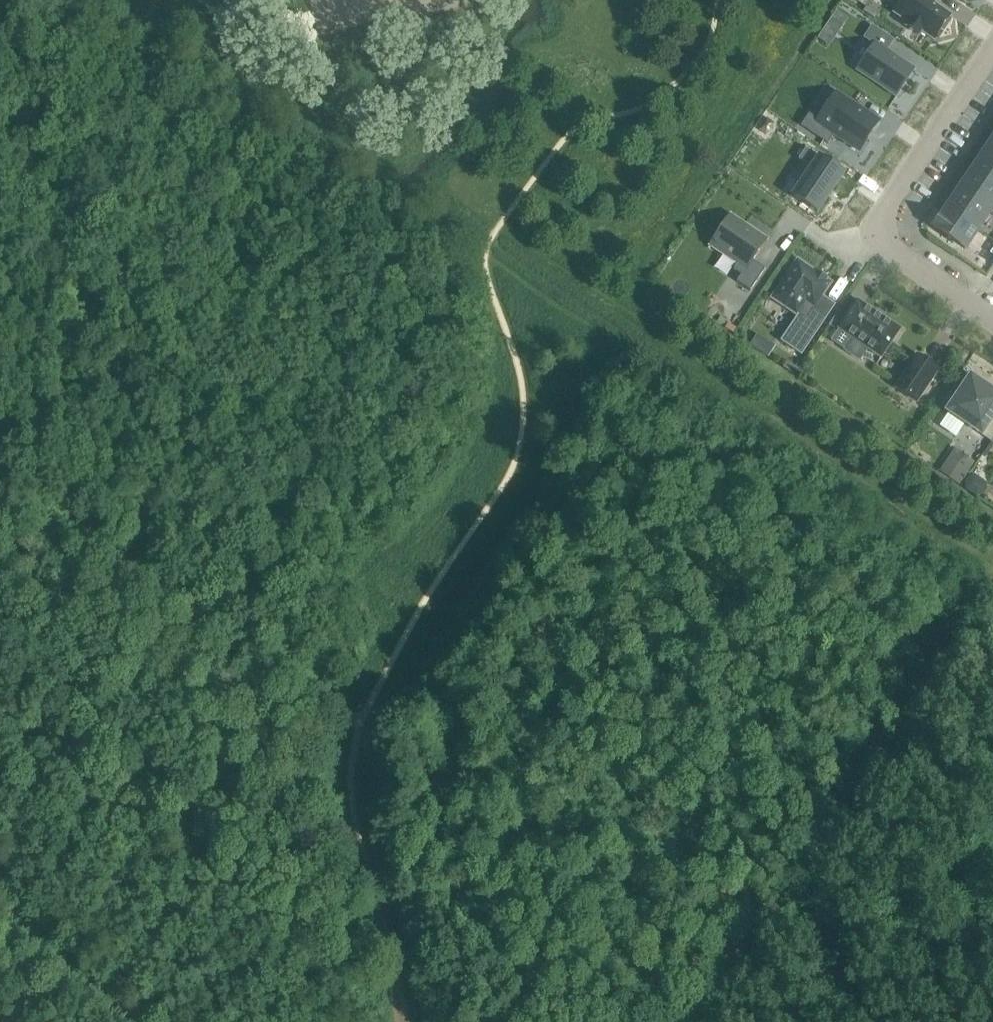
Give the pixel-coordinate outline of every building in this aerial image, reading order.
[(930,0),(903,0),(894,13),(908,23),(905,26),(919,35),(921,32),(933,40),(940,29),(943,31),(951,20),(948,18),(950,15),(934,4),(929,1),(930,0)] [(832,17),(826,25),(838,33),(843,24),(832,17)] [(874,45),(857,70),(895,97),(914,69),(886,51),(893,41),(872,27),(864,38),(874,45)] [(836,93),(817,120),(816,122),(823,126),(816,137),(827,144),(834,134),(859,151),(878,122),(836,93)] [(981,155),(992,163),(992,138),(981,155)] [(797,159),(811,168),(792,197),(817,213),(843,174),(805,148),(797,159)] [(981,155),(969,173),(992,189),(992,163),(981,155)] [(969,173),(957,191),(989,213),(992,207),(992,189),(969,173)] [(989,213),(957,191),(945,209),(977,230),(989,213)] [(977,230),(945,209),(932,228),(934,229),(965,249),(977,230)] [(736,282),(750,291),(765,269),(752,261),(766,240),(730,215),(709,246),(737,264),(733,270),(741,275),(736,282)] [(797,260),(771,299),(797,316),(780,341),(801,355),(834,305),(822,297),(831,283),(797,260)] [(852,339),(844,350),(859,360),(867,349),(881,358),(900,330),(857,301),(837,330),(852,339)] [(916,355),(895,388),(916,402),(938,370),(916,355)] [(786,361),(782,367),(794,375),(798,369),(786,361)] [(970,377),(946,411),(981,435),(992,417),(992,392),(970,377)] [(948,457),(938,471),(958,485),(968,471),(948,457)] [(968,476),(964,482),(966,489),(975,495),(983,495),(987,489),(986,482),(974,475),(968,476)]
